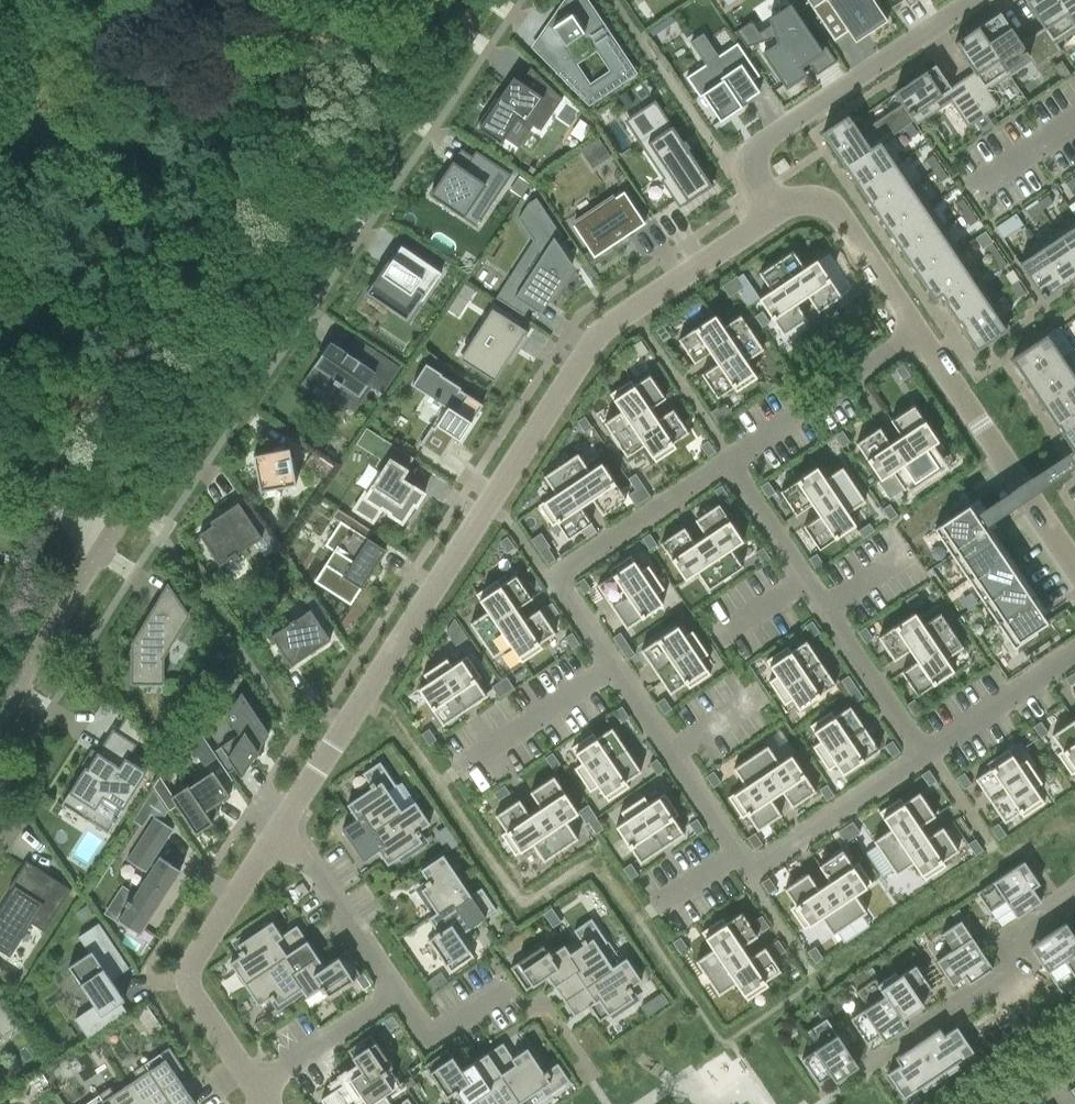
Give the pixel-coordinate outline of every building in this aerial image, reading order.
[(552,27),(565,46),(584,34),(609,71),(589,84),(577,64),(562,74),(575,93),(578,91),(588,106),(637,74),(587,0),(571,0),(564,4),(571,14),(552,27)] [(811,7),(834,41),(847,32),(855,43),(867,34),(887,21),(873,1),(875,0),(822,0),(811,7)] [(1043,28),(1031,35),(1048,60),(1057,54),(1061,51),(1056,44),(1074,31),(1074,24),(1059,0),(1025,0),(1043,28)] [(1074,24),(1074,0),(1059,0),(1074,24)] [(776,43),(761,53),(769,65),(783,86),(786,90),(807,76),(800,67),(812,59),(805,49),(816,42),(793,9),(790,4),(768,19),(776,43)] [(1000,13),(978,28),(1010,75),(1030,61),(1035,69),(1048,60),(1031,35),(1020,43),(1000,13)] [(978,28),(956,42),(975,71),(963,79),(979,104),(991,96),(987,90),(1010,75),(978,28)] [(705,65),(686,78),(700,98),(703,96),(720,122),(741,107),(740,105),(759,92),(752,81),(759,76),(737,44),(718,57),(703,34),(690,43),(705,65)] [(1057,54),(1048,60),(1055,71),(1059,75),(1067,70),(1057,54)] [(1055,71),(1048,60),(1035,69),(1042,79),(1055,71)] [(937,64),(894,93),(901,104),(912,121),(915,126),(950,102),(967,128),(974,123),(975,123),(986,115),(979,104),(962,79),(952,86),(937,64)] [(511,79),(505,88),(498,99),(496,97),(475,127),(496,141),(501,144),(517,120),(518,119),(520,121),(525,124),(526,123),(527,121),(536,128),(540,130),(562,99),(530,67),(528,70),(520,82),(514,78),(513,77),(511,79)] [(656,130),(641,140),(667,179),(662,182),(672,196),(671,197),(679,208),(699,195),(699,194),(712,186),(682,142),(672,126),(671,126),(654,101),(642,109),(656,130)] [(848,116),(822,133),(844,166),(879,142),(880,143),(903,127),(910,123),(912,121),(901,104),(859,133),(852,122),(848,116)] [(986,115),(975,123),(982,133),(993,126),(986,115)] [(910,123),(903,127),(910,139),(918,134),(910,123)] [(598,138),(589,144),(602,162),(610,156),(598,138)] [(879,142),(844,166),(859,188),(894,164),(880,143),(879,142)] [(463,169),(452,162),(448,168),(429,195),(457,214),(463,219),(474,204),(486,212),(511,175),(475,151),(463,169)] [(932,155),(925,161),(932,172),(940,167),(932,155)] [(894,164),(859,188),(873,210),(908,186),(894,164)] [(940,167),(932,172),(940,183),(947,177),(940,167)] [(1065,184),(1070,191),(1074,188),(1074,177),(1065,184)] [(518,178),(510,190),(520,197),(529,185),(518,178)] [(908,186),(873,210),(888,232),(928,206),(913,183),(908,186)] [(623,192),(572,226),(584,244),(597,262),(615,250),(611,245),(644,223),(623,192)] [(1047,195),(1036,203),(1041,210),(1052,203),(1047,195)] [(514,268),(495,298),(523,316),(529,307),(540,314),(548,301),(572,265),(556,241),(554,239),(559,236),(560,237),(561,236),(536,198),(527,204),(517,219),(518,220),(519,218),(542,253),(526,279),(514,272),(516,269),(514,268)] [(962,199),(954,204),(962,215),(969,210),(962,199)] [(1036,203),(1031,206),(1036,214),(1041,210),(1036,203)] [(928,206),(888,232),(903,255),(943,228),(928,206)] [(969,210),(962,215),(969,226),(977,221),(969,210)] [(1056,232),(1074,261),(1074,220),(1056,232)] [(1008,221),(997,229),(1002,236),(1013,229),(1008,221)] [(943,228),(903,255),(918,277),(958,250),(943,228)] [(1036,246),(1039,250),(1062,286),(1066,283),(1074,277),(1074,261),(1056,232),(1036,246)] [(991,243),(984,248),(991,259),(999,254),(991,243)] [(385,305),(400,315),(400,316),(406,320),(420,299),(422,301),(441,273),(401,246),(398,249),(386,268),(383,267),(366,293),(385,306),(385,305)] [(958,250),(918,277),(933,299),(939,295),(973,273),(958,250)] [(1039,250),(1019,264),(1042,299),(1046,296),(1060,287),(1062,286),(1039,250)] [(792,251),(759,273),(770,290),(775,288),(782,283),(784,286),(796,304),(805,298),(807,296),(795,278),(793,275),(804,268),(794,253),(792,251)] [(804,268),(793,275),(795,278),(807,296),(809,300),(812,304),(817,312),(821,310),(831,303),(838,298),(841,296),(852,289),(842,274),(834,263),(828,253),(817,261),(816,260),(807,266),(804,268)] [(999,254),(991,259),(999,270),(1006,265),(999,254)] [(973,273),(939,295),(958,323),(991,300),(973,273)] [(736,276),(729,281),(731,285),(736,292),(740,290),(744,287),(739,280),(736,276)] [(729,281),(721,286),(729,297),(731,296),(736,292),(731,285),(729,281)] [(1017,281),(1010,286),(1017,298),(1025,293),(1017,281)] [(770,290),(758,298),(777,327),(781,332),(783,335),(786,333),(788,332),(793,328),(806,320),(796,304),(784,286),(782,283),(775,288),(770,290)] [(469,300),(475,291),(465,285),(464,284),(457,295),(468,301),(469,300)] [(991,300),(958,323),(976,350),(1010,327),(991,300)] [(503,362),(514,345),(516,347),(526,331),(493,310),(491,314),(489,317),(487,321),(476,338),(472,343),(476,346),(466,363),(470,365),(470,366),(476,370),(494,381),(506,363),(503,362)] [(762,311),(754,317),(762,328),(769,323),(762,311)] [(681,338),(678,340),(680,343),(685,350),(694,363),(697,361),(709,353),(730,338),(723,327),(717,319),(715,315),(687,334),(681,338)] [(730,338),(709,353),(711,356),(717,364),(720,362),(738,350),(745,361),(748,359),(763,349),(742,319),(740,316),(726,325),(723,327),(730,338)] [(663,326),(655,331),(663,342),(666,340),(670,337),(664,329),(663,326)] [(1046,336),(1011,359),(1018,369),(1019,368),(1026,377),(1024,378),(1026,381),(1061,357),(1065,354),(1074,349),(1059,327),(1046,336)] [(871,330),(860,337),(865,344),(876,337),(871,330)] [(863,347),(856,337),(842,346),(849,357),(863,347)] [(367,383),(382,393),(399,368),(375,351),(365,366),(330,341),(301,384),(326,401),(337,385),(340,387),(342,385),(358,396),(367,383)] [(640,341),(633,346),(640,357),(642,356),(648,352),(642,344),(640,341)] [(717,364),(701,375),(710,388),(715,395),(717,398),(719,396),(720,395),(725,392),(732,387),(734,389),(736,392),(757,378),(754,375),(745,361),(738,350),(720,362),(717,364)] [(1026,381),(1032,390),(1034,389),(1040,399),(1039,400),(1041,404),(1074,381),(1074,369),(1065,354),(1061,357),(1026,381)] [(415,380),(412,385),(447,408),(436,425),(434,428),(431,426),(427,433),(419,444),(441,458),(455,437),(459,440),(462,436),(470,423),(482,405),(459,390),(460,388),(440,375),(441,374),(425,364),(415,380)] [(902,364),(895,369),(902,380),(910,375),(902,364)] [(630,380),(609,394),(621,412),(623,414),(628,423),(631,421),(649,409),(665,398),(656,385),(651,378),(649,375),(646,377),(641,381),(634,386),(630,380)] [(1041,404),(1047,412),(1049,411),(1055,421),(1054,422),(1057,427),(1059,425),(1074,414),(1074,381),(1041,404)] [(903,412),(890,420),(901,436),(915,457),(926,449),(938,441),(919,413),(915,408),(915,407),(914,405),(911,407),(903,412)] [(717,407),(710,412),(717,424),(720,422),(725,419),(720,412),(717,407)] [(621,412),(604,423),(626,457),(628,455),(644,445),(636,434),(638,432),(657,420),(654,417),(649,409),(631,421),(628,423),(623,414),(621,412)] [(638,432),(636,434),(644,445),(645,447),(655,463),(676,448),(673,445),(672,443),(680,438),(685,435),(688,433),(686,430),(681,423),(674,412),(672,409),(659,418),(657,420),(638,432)] [(1059,425),(1062,431),(1060,432),(1065,440),(1067,439),(1074,448),(1072,450),(1074,454),(1074,414),(1059,425)] [(584,417),(577,422),(584,433),(586,432),(592,428),(585,418),(584,417)] [(859,442),(856,444),(858,446),(863,454),(880,480),(903,465),(889,444),(881,431),(879,428),(864,438),(859,442)] [(842,431),(834,436),(842,447),(849,442),(842,431)] [(880,480),(878,481),(889,499),(904,489),(938,467),(926,449),(915,457),(901,436),(889,444),(903,465),(880,480)] [(707,441),(700,446),(707,457),(709,456),(715,452),(710,445),(707,441)] [(289,448),(253,455),(260,491),(296,484),(290,451),(289,448)] [(975,516),(983,527),(1002,514),(1003,513),(1057,477),(1059,476),(1074,465),(1074,464),(1068,453),(1051,465),(1049,466),(996,502),(994,503),(975,516)] [(577,454),(543,476),(555,494),(557,492),(566,486),(568,489),(580,507),(588,502),(591,500),(579,481),(577,479),(589,471),(579,456),(577,454)] [(365,491),(353,510),(372,522),(382,508),(389,513),(388,514),(402,523),(414,505),(416,506),(424,493),(401,478),(407,469),(387,457),(379,469),(382,471),(368,492),(365,491)] [(589,471),(577,479),(579,481),(591,500),(593,503),(602,515),(604,514),(615,506),(622,501),(625,499),(623,497),(620,491),(602,466),(601,463),(590,470),(589,471)] [(783,490),(780,492),(782,494),(787,502),(795,515),(799,513),(811,504),(832,490),(825,479),(819,470),(816,467),(788,486),(783,490)] [(832,490),(811,504),(813,507),(819,516),(821,514),(839,502),(847,513),(850,511),(864,501),(844,470),(842,467),(827,477),(825,479),(832,490)] [(767,482),(760,487),(767,498),(775,493),(767,482)] [(642,485),(635,490),(637,494),(642,501),(644,500),(649,496),(645,489),(642,485)] [(555,494),(538,505),(552,526),(557,523),(562,530),(566,536),(567,538),(570,537),(570,536),(577,532),(591,523),(580,507),(568,489),(566,486),(557,492),(555,494)] [(721,486),(713,491),(721,502),(723,500),(728,497),(723,489),(721,486)] [(635,490),(627,495),(635,506),(636,505),(642,501),(637,494),(635,490)] [(819,516),(803,526),(812,539),(817,547),(819,549),(821,548),(822,547),(827,544),(855,525),(847,513),(839,502),(821,514),(819,516)] [(261,538),(238,503),(209,522),(212,525),(198,534),(219,566),(228,560),(230,563),(239,557),(237,554),(261,538)] [(708,511),(695,520),(705,536),(706,538),(719,557),(730,549),(742,541),(724,513),(720,507),(718,504),(715,506),(708,511)] [(889,505),(882,510),(889,521),(897,516),(889,505)] [(969,505),(934,528),(953,557),(987,534),(984,528),(975,515),(969,505)] [(317,576),(315,581),(350,604),(366,579),(368,580),(372,574),(370,573),(385,550),(368,539),(372,532),(337,509),(331,518),(339,523),(332,534),(341,539),(317,576)] [(869,524),(858,531),(863,539),(874,531),(869,524)] [(663,541),(660,543),(662,546),(666,552),(685,580),(688,578),(697,572),(708,564),(694,543),(685,530),(683,528),(670,536),(663,541)] [(649,534),(641,539),(649,550),(651,549),(656,545),(651,537),(649,534)] [(988,534),(952,557),(967,579),(1002,556),(988,534)] [(696,542),(694,543),(708,564),(697,572),(698,574),(708,589),(711,587),(742,566),(732,551),(730,549),(719,557),(706,538),(705,536),(696,542)] [(507,537),(499,542),(507,553),(508,552),(514,548),(508,539),(507,537)] [(762,547),(755,552),(762,564),(764,562),(770,559),(764,551),(762,547)] [(548,549),(540,554),(548,565),(549,563),(555,560),(550,552),(548,549)] [(816,554),(809,559),(816,570),(823,565),(816,554)] [(612,575),(597,585),(605,598),(610,605),(611,607),(613,606),(617,603),(656,577),(649,568),(648,565),(642,570),(640,571),(635,562),(630,555),(609,570),(612,575)] [(1002,556),(967,579),(982,601),(1017,577),(1002,556)] [(496,580),(476,594),(487,611),(489,614),(495,623),(496,622),(515,609),(531,598),(522,585),(517,578),(516,575),(513,577),(507,581),(500,586),(496,580)] [(1017,577),(982,601),(997,623),(1032,600),(1017,577)] [(583,578),(576,583),(583,594),(585,593),(590,589),(584,580),(583,578)] [(614,608),(629,629),(665,605),(658,594),(666,589),(658,578),(614,608)] [(138,684),(163,684),(163,682),(163,658),(183,626),(189,615),(185,610),(167,583),(159,596),(161,597),(131,644),(130,684),(138,684)] [(916,593),(905,601),(910,608),(921,601),(916,593)] [(1032,600),(997,623),(1014,648),(1037,633),(1035,630),(1047,622),(1046,622),(1046,621),(1042,616),(1032,600)] [(930,637),(909,650),(913,656),(917,662),(938,648),(945,659),(962,647),(940,613),(930,620),(922,608),(914,613),(930,637)] [(487,611),(470,623),(493,657),(494,656),(510,645),(502,634),(504,633),(523,620),(520,616),(515,609),(496,622),(495,623),(489,614),(487,611)] [(289,623),(270,636),(290,666),(330,640),(310,610),(294,620),(293,619),(289,623)] [(504,633),(502,634),(510,645),(510,646),(521,663),(542,648),(539,644),(539,643),(546,638),(552,635),(554,633),(553,630),(548,623),(540,611),(539,610),(525,619),(523,620),(504,633)] [(880,636),(878,637),(880,640),(884,648),(891,657),(893,661),(909,650),(930,637),(914,613),(886,632),(880,636)] [(453,620),(446,631),(450,636),(460,629),(453,620)] [(811,621),(804,626),(812,638),(819,632),(811,621)] [(677,626),(641,650),(649,663),(654,670),(655,672),(657,671),(661,668),(699,642),(691,631),(684,636),(677,626)] [(865,627),(858,632),(865,644),(873,638),(865,627)] [(460,629),(450,636),(457,646),(467,640),(460,629)] [(571,633),(564,638),(571,649),(572,648),(579,644),(573,636),(571,633)] [(620,633),(612,638),(620,649),(627,644),(620,633)] [(787,646),(766,661),(776,676),(768,681),(776,693),(815,667),(819,664),(820,663),(819,661),(814,654),(806,641),(790,652),(787,646)] [(657,671),(655,672),(656,673),(661,681),(670,694),(685,683),(688,689),(710,674),(699,659),(707,654),(699,642),(661,668),(657,671)] [(627,644),(620,649),(627,660),(634,655),(627,644)] [(917,662),(901,672),(910,685),(915,693),(917,695),(919,693),(925,690),(953,671),(945,659),(938,648),(917,662)] [(446,659),(434,666),(436,668),(460,705),(463,709),(464,711),(465,710),(466,709),(473,704),(486,696),(476,681),(477,680),(481,677),(467,656),(452,666),(451,666),(447,660),(446,659)] [(815,667),(776,693),(784,704),(792,699),(798,709),(835,685),(826,672),(821,665),(820,663),(819,664),(815,667)] [(428,682),(418,689),(442,725),(443,725),(455,717),(463,712),(464,711),(463,709),(460,705),(436,668),(434,666),(423,674),(428,682)] [(1065,679),(1070,686),(1074,682),(1074,672),(1065,679)] [(848,675),(840,681),(848,692),(849,691),(855,687),(850,679),(848,675)] [(506,677),(499,682),(500,684),(506,693),(507,692),(513,688),(508,679),(506,677)] [(499,682),(491,687),(499,698),(506,693),(500,684),(499,682)] [(849,691),(848,692),(855,703),(857,702),(863,698),(856,688),(855,687),(849,691)] [(239,734),(220,747),(241,777),(255,755),(268,734),(241,693),(226,715),(239,734)] [(663,698),(656,703),(663,714),(671,709),(663,698)] [(914,700),(906,705),(914,716),(921,711),(914,700)] [(621,706),(614,712),(621,723),(629,718),(621,706)] [(831,711),(809,726),(820,741),(812,746),(819,758),(858,732),(862,729),(864,728),(863,727),(858,719),(850,706),(834,717),(831,711)] [(61,804),(63,805),(70,794),(92,808),(86,818),(107,831),(106,832),(107,833),(147,772),(127,759),(141,738),(137,732),(138,732),(127,715),(116,732),(112,729),(87,769),(85,767),(61,804)] [(1051,735),(1053,738),(1057,744),(1062,751),(1056,754),(1071,775),(1073,773),(1074,772),(1074,720),(1074,719),(1061,728),(1054,733),(1051,735)] [(1040,722),(1033,727),(1040,738),(1048,733),(1040,722)] [(592,733),(571,747),(581,763),(574,768),(582,780),(620,754),(624,751),(626,750),(625,748),(620,741),(611,728),(596,738),(592,733)] [(858,732),(819,758),(828,770),(835,764),(842,774),(878,750),(870,737),(865,730),(864,728),(862,729),(858,732)] [(428,729),(421,734),(428,745),(432,742),(436,740),(430,731),(428,729)] [(767,746),(733,768),(745,786),(756,778),(770,799),(776,795),(781,792),(767,771),(790,755),(795,752),(780,730),(764,741),(767,746)] [(892,741),(884,746),(892,757),(899,752),(892,741)] [(990,769),(975,779),(983,792),(988,799),(989,801),(991,800),(995,797),(1033,771),(1025,759),(1018,764),(1008,749),(986,764),(990,769)] [(620,754),(582,780),(589,791),(597,786),(607,801),(629,787),(625,782),(640,771),(632,759),(627,751),(626,750),(624,751),(620,754)] [(552,753),(544,758),(552,769),(559,764),(552,753)] [(790,755),(767,771),(781,792),(791,807),(805,798),(812,793),(815,791),(813,788),(809,783),(790,755)] [(187,786),(170,797),(195,834),(212,823),(209,819),(218,813),(213,806),(229,795),(223,786),(230,781),(214,757),(204,764),(210,773),(188,787),(187,786)] [(656,759),(649,764),(656,775),(664,770),(656,759)] [(401,812),(400,811),(388,791),(396,786),(380,762),(362,774),(371,788),(347,805),(356,819),(342,829),(352,845),(401,812)] [(928,770),(921,775),(928,786),(936,781),(928,770)] [(713,771),(705,776),(713,788),(720,782),(713,771)] [(991,800),(989,801),(990,802),(995,810),(1004,822),(1019,812),(1022,817),(1044,803),(1034,788),(1041,783),(1037,777),(1033,771),(995,797),(991,800)] [(963,773),(956,778),(963,789),(971,784),(963,773)] [(543,783),(530,792),(540,808),(554,829),(566,821),(578,813),(559,785),(555,779),(553,777),(550,778),(543,783)] [(745,786),(728,797),(742,818),(747,815),(752,822),(755,828),(757,830),(759,829),(760,829),(767,824),(780,815),(770,799),(756,778),(745,786)] [(826,785),(819,790),(826,801),(834,796),(826,785)] [(504,786),(493,793),(498,800),(508,793),(504,786)] [(643,796),(632,804),(661,848),(663,847),(670,842),(683,834),(673,818),(678,815),(664,793),(649,804),(643,796)] [(900,798),(879,812),(890,829),(898,841),(919,827),(934,816),(925,803),(921,796),(919,793),(916,795),(910,798),(903,803),(900,798)] [(498,814),(495,815),(497,818),(501,824),(506,831),(501,835),(515,856),(532,844),(543,836),(529,815),(519,800),(505,809),(498,814)] [(401,812),(352,845),(363,860),(378,850),(387,865),(406,852),(408,856),(423,846),(421,842),(425,839),(419,831),(429,823),(414,801),(400,811),(401,812)] [(625,819),(615,826),(640,863),(653,854),(660,849),(661,848),(632,804),(620,812),(625,819)] [(587,807),(578,813),(585,825),(588,823),(595,819),(595,818),(587,807)] [(540,808),(529,815),(543,836),(532,844),(544,861),(577,839),(566,821),(554,829),(540,808)] [(140,809),(133,820),(142,825),(148,815),(149,815),(149,814),(140,809)] [(156,855),(173,829),(154,817),(126,860),(148,874),(130,901),(128,900),(125,905),(127,906),(118,920),(140,934),(181,871),(156,855)] [(595,819),(588,823),(595,835),(602,830),(595,819)] [(696,819),(689,824),(696,835),(704,830),(696,819)] [(852,822),(844,827),(852,838),(859,833),(852,822)] [(998,824),(990,829),(998,840),(1005,835),(998,824)] [(844,827),(837,832),(845,843),(852,838),(844,827)] [(876,845),(865,853),(882,879),(893,871),(896,875),(913,863),(905,852),(926,838),(922,832),(919,827),(898,841),(890,829),(873,841),(876,845)] [(926,838),(905,852),(913,863),(925,880),(945,867),(942,861),(949,856),(955,853),(958,851),(956,848),(951,841),(942,827),(926,838)] [(754,833),(747,838),(754,849),(762,844),(754,833)] [(975,839),(967,844),(975,855),(982,850),(975,839)] [(832,857),(819,866),(829,882),(843,902),(854,895),(871,883),(857,862),(852,866),(847,859),(844,853),(842,850),(839,852),(832,857)] [(421,890),(417,893),(427,908),(431,905),(436,913),(451,902),(469,929),(496,910),(481,888),(470,895),(442,855),(420,870),(427,880),(418,886),(421,890)] [(1041,902),(1032,889),(1039,884),(1023,862),(977,893),(989,912),(991,911),(990,910),(1005,900),(1017,917),(1041,902)] [(630,864),(622,869),(630,880),(637,875),(630,864)] [(8,888),(15,892),(0,915),(0,949),(5,952),(4,954),(7,955),(28,921),(44,932),(71,889),(43,872),(40,877),(23,865),(8,888)] [(787,887),(784,889),(786,892),(790,898),(795,905),(789,908),(803,929),(821,918),(832,910),(818,889),(807,874),(794,883),(787,887)] [(768,878),(761,883),(768,894),(776,889),(768,878)] [(824,886),(818,889),(832,910),(821,918),(832,935),(836,932),(844,943),(870,926),(862,915),(866,912),(854,895),(843,902),(829,882),(824,886)] [(302,883),(295,888),(301,897),(308,892),(302,883)] [(450,972),(473,957),(459,935),(469,929),(451,902),(436,913),(428,918),(437,931),(433,934),(434,936),(428,940),(450,972)] [(86,906),(75,913),(81,923),(93,915),(86,906)] [(551,908),(543,914),(552,927),(560,922),(551,908)] [(958,909),(954,912),(960,921),(964,919),(958,909)] [(954,912),(951,914),(957,923),(960,921),(954,912)] [(722,918),(701,932),(713,950),(720,961),(741,947),(757,936),(748,923),(743,916),(741,913),(738,915),(733,919),(725,923),(722,918)] [(761,916),(754,921),(761,932),(769,927),(761,916)] [(569,954),(568,955),(579,970),(554,987),(564,1002),(613,968),(612,967),(599,948),(607,943),(591,919),(573,931),(583,945),(569,954)] [(244,984),(307,942),(296,926),(281,936),(272,921),(234,947),(240,956),(230,963),(244,984)] [(942,935),(952,950),(935,961),(951,985),(964,977),(969,984),(992,969),(960,921),(957,923),(941,933),(942,935)] [(75,1019),(87,1038),(126,1012),(120,1003),(124,1000),(111,980),(129,968),(98,923),(78,937),(89,953),(68,967),(94,1005),(75,1019)] [(1030,947),(1061,994),(1074,984),(1074,938),(1065,923),(1030,947)] [(680,937),(672,942),(680,953),(687,948),(680,937)] [(778,940),(770,945),(778,956),(785,951),(778,940)] [(307,942),(244,984),(258,1005),(269,998),(275,1008),(278,1005),(281,1008),(296,997),(294,994),(301,989),(301,988),(291,974),(317,957),(307,942)] [(579,970),(568,955),(569,954),(564,945),(550,954),(548,950),(546,951),(542,946),(510,967),(525,991),(546,976),(554,987),(579,970)] [(713,950),(695,961),(707,978),(718,995),(735,983),(728,972),(749,958),(745,952),(741,947),(720,961),(713,950)] [(815,947),(807,952),(815,963),(822,958),(815,947)] [(749,958),(728,972),(735,983),(746,1000),(747,1000),(768,986),(764,981),(771,976),(777,973),(780,971),(778,968),(773,961),(764,948),(749,958)] [(301,988),(301,989),(306,998),(320,989),(322,992),(324,991),(328,997),(360,975),(345,952),(324,967),(317,957),(291,974),(301,988)] [(613,968),(564,1002),(574,1017),(589,1007),(598,1021),(617,1009),(619,1013),(634,1003),(634,1002),(632,999),(636,996),(630,987),(641,980),(626,958),(612,967),(613,968)] [(931,990),(915,966),(898,977),(895,972),(878,984),(902,1019),(923,1006),(919,999),(931,990)] [(871,968),(868,970),(874,979),(875,979),(877,977),(871,968)] [(868,970),(864,972),(870,981),(874,979),(868,970)] [(440,972),(427,981),(433,990),(446,981),(440,972)] [(365,977),(358,982),(363,989),(370,985),(365,977)] [(878,984),(875,979),(874,979),(870,981),(856,991),(857,992),(867,1007),(850,1018),(866,1043),(879,1035),(884,1041),(906,1026),(903,1022),(902,1019),(878,984)] [(661,993),(651,1000),(657,1010),(667,1003),(661,993)] [(18,1027),(0,1001),(0,1036),(1,1038),(18,1027)] [(153,1014),(146,1004),(137,1010),(144,1021),(153,1014)] [(826,1019),(820,1010),(816,1012),(822,1021),(826,1019)] [(392,1016),(383,1022),(389,1031),(398,1025),(392,1016)] [(818,1047),(801,1059),(817,1083),(830,1075),(833,1079),(835,1082),(858,1066),(826,1019),(822,1021),(807,1031),(808,1033),(818,1047)] [(973,1052),(957,1027),(944,1036),(939,1029),(918,1043),(940,1077),(941,1079),(944,1077),(945,1077),(959,1067),(956,1063),(973,1052)] [(361,1071),(351,1079),(368,1103),(383,1093),(384,1094),(392,1089),(382,1074),(392,1067),(370,1035),(347,1050),(361,1071)] [(519,1103),(520,1102),(540,1089),(545,1097),(569,1081),(557,1063),(543,1073),(526,1048),(512,1058),(502,1043),(487,1054),(519,1103)] [(940,1077),(918,1043),(895,1058),(900,1065),(887,1074),(903,1098),(920,1087),(923,1091),(938,1081),(941,1079),(940,1077)] [(183,1069),(169,1047),(158,1054),(163,1061),(125,1086),(127,1089),(137,1103),(195,1103),(175,1074),(183,1069)] [(489,1090),(472,1064),(461,1071),(447,1050),(424,1065),(446,1098),(452,1094),(453,1095),(457,1092),(464,1103),(468,1103),(474,1100),(489,1090)] [(472,1064),(489,1090),(474,1100),(477,1103),(522,1103),(520,1102),(519,1103),(487,1054),(472,1064)] [(410,1076),(402,1082),(407,1089),(415,1083),(410,1076)] [(944,1077),(941,1079),(945,1086),(947,1088),(950,1086),(945,1077),(944,1077)] [(384,1094),(383,1093),(368,1103),(351,1079),(336,1088),(347,1103),(390,1103),(384,1094)] [(941,1079),(938,1081),(943,1090),(947,1088),(945,1086),(941,1079)] [(127,1089),(125,1086),(98,1103),(137,1103),(127,1089)] [(336,1088),(321,1099),(324,1103),(347,1103),(336,1088)]
